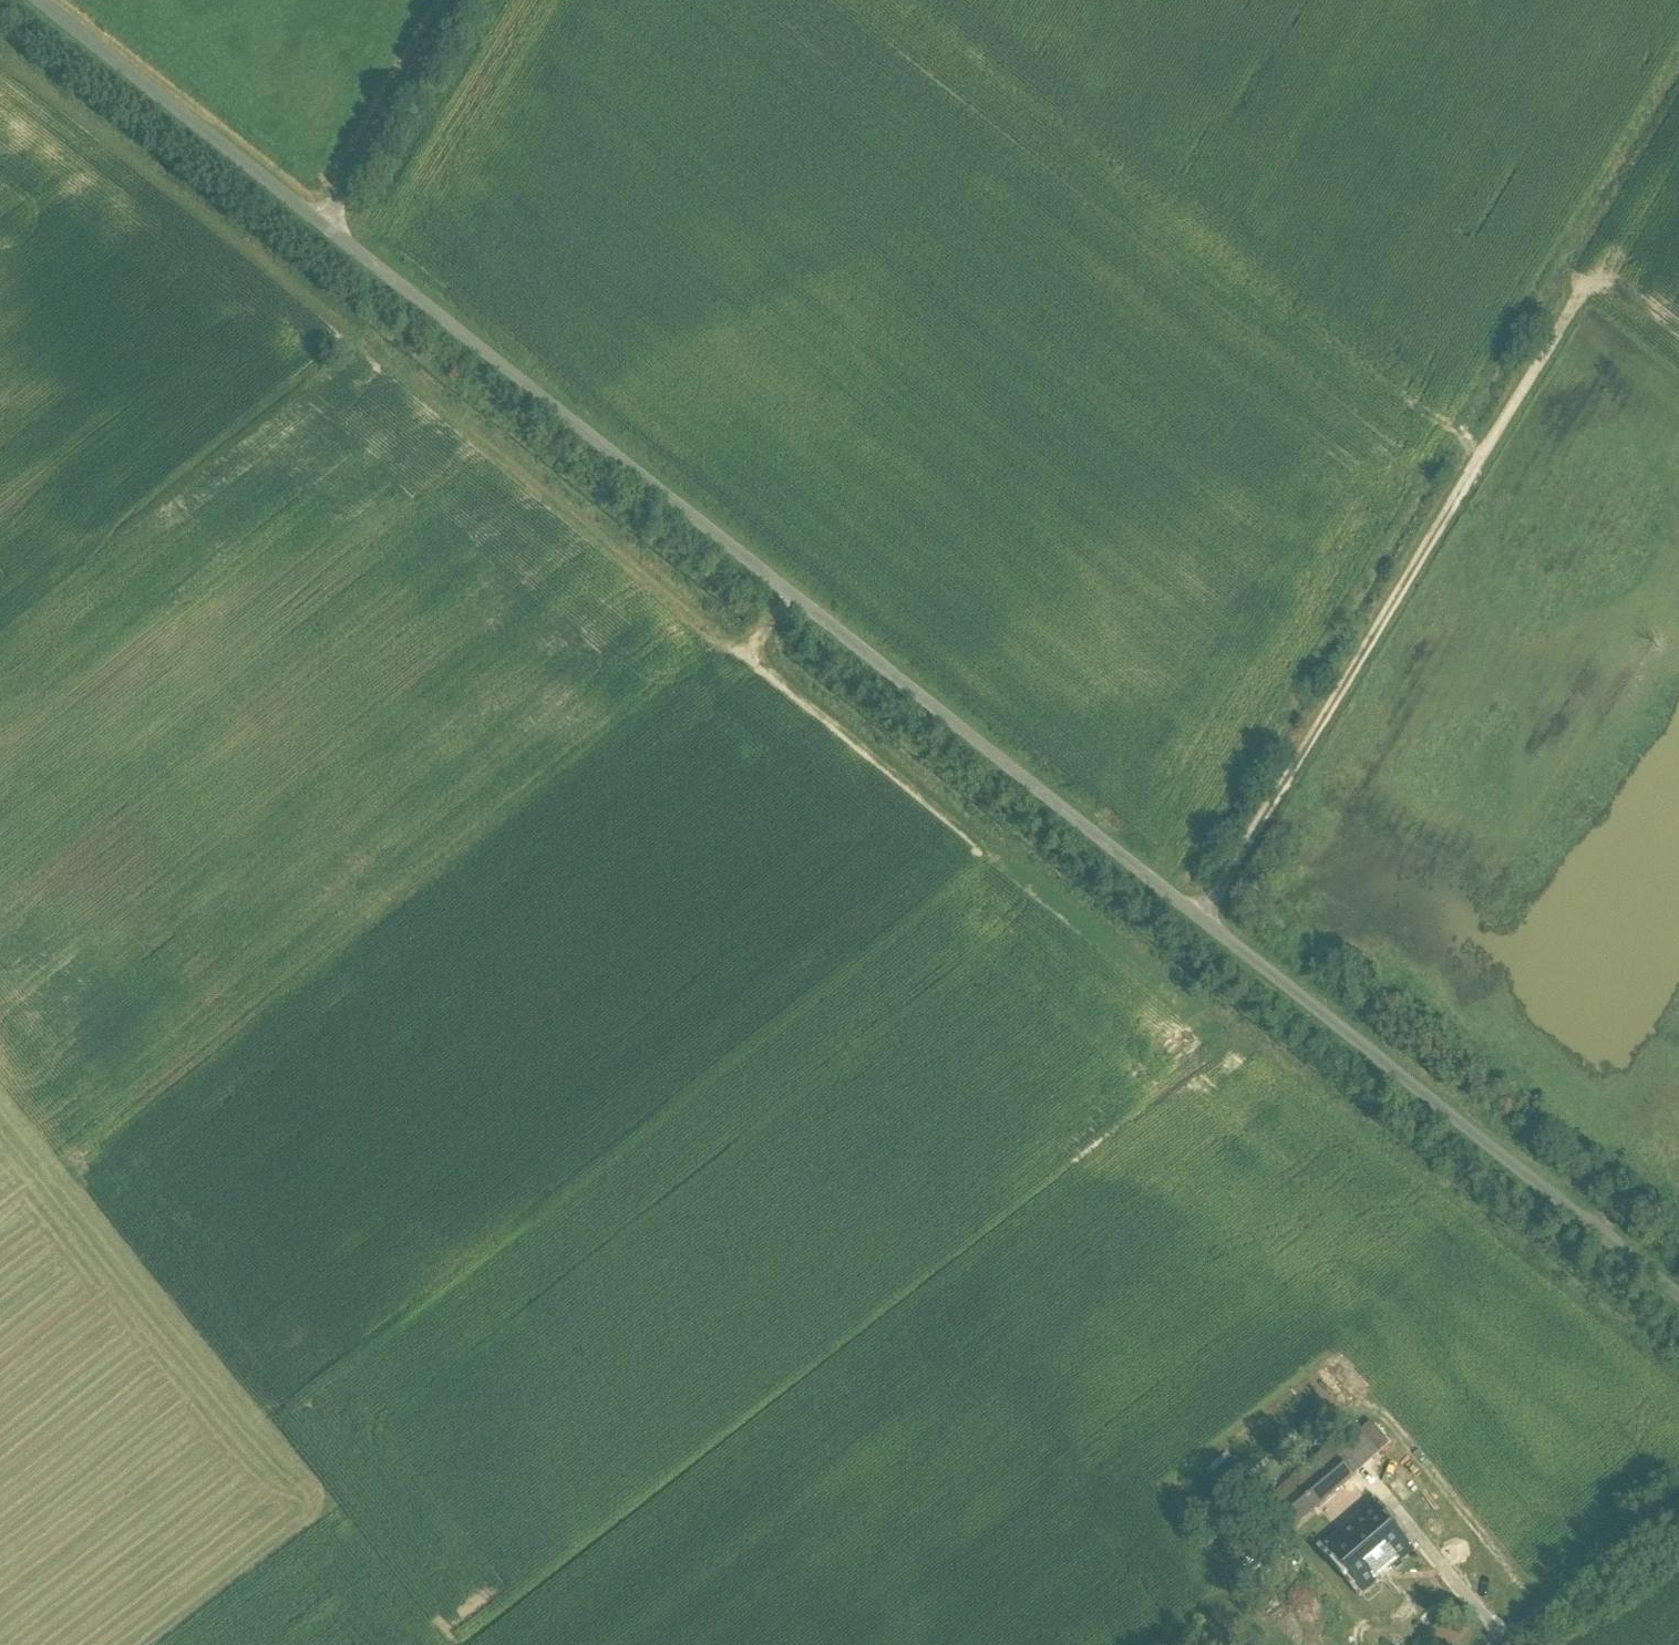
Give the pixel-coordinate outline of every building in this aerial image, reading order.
[(1378,1430),(1357,1448),(1355,1445),(1342,1455),(1359,1474),(1392,1446),(1378,1430)] [(1330,1450),(1312,1465),(1320,1475),(1279,1510),(1295,1529),(1354,1478),(1330,1450)] [(1368,1495),(1355,1506),(1363,1514),(1333,1540),(1364,1575),(1406,1539),(1368,1495)]
